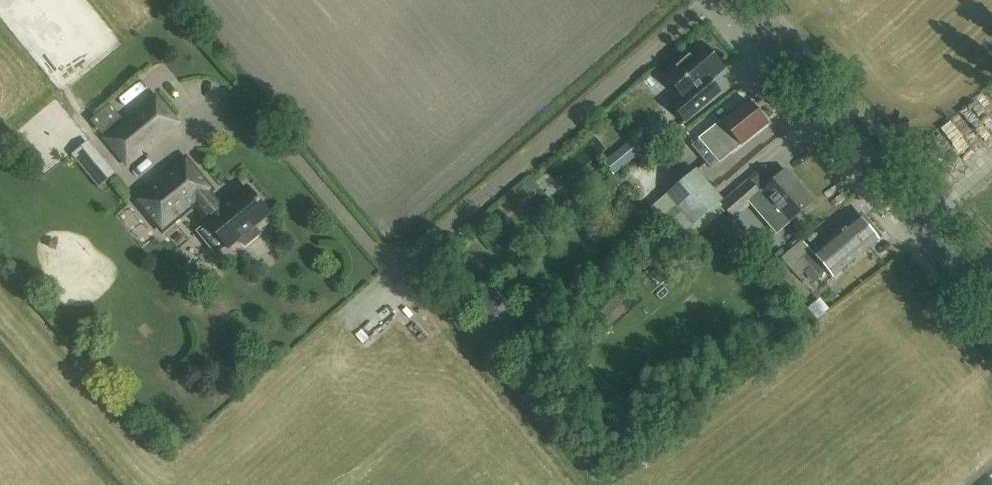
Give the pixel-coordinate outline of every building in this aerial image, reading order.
[(719,92),(710,81),(723,69),(701,42),(663,74),(681,95),(671,104),(685,121),(719,92)] [(156,96),(105,138),(127,165),(141,153),(139,150),(161,131),(164,134),(178,123),(156,96)] [(717,164),(766,124),(745,99),(697,139),(717,164)] [(85,146),(74,155),(99,187),(111,178),(85,146)] [(147,189),(135,199),(162,232),(174,222),(195,205),(208,220),(205,222),(227,248),(239,238),(245,246),(260,234),(253,226),(269,213),(247,187),(223,207),(210,192),(213,190),(186,157),(147,189)] [(770,201),(755,214),(773,236),(783,227),(789,222),(813,201),(785,169),(776,178),(761,190),(764,193),(770,201)] [(695,170),(667,194),(680,210),(708,185),(695,170)] [(734,220),(761,195),(747,180),(720,204),(734,220)] [(693,225),(721,200),(708,185),(680,210),(693,225)] [(803,241),(783,259),(799,277),(811,267),(820,278),(827,271),(833,278),(878,240),(879,239),(858,214),(856,215),(857,215),(812,252),(803,241)]
